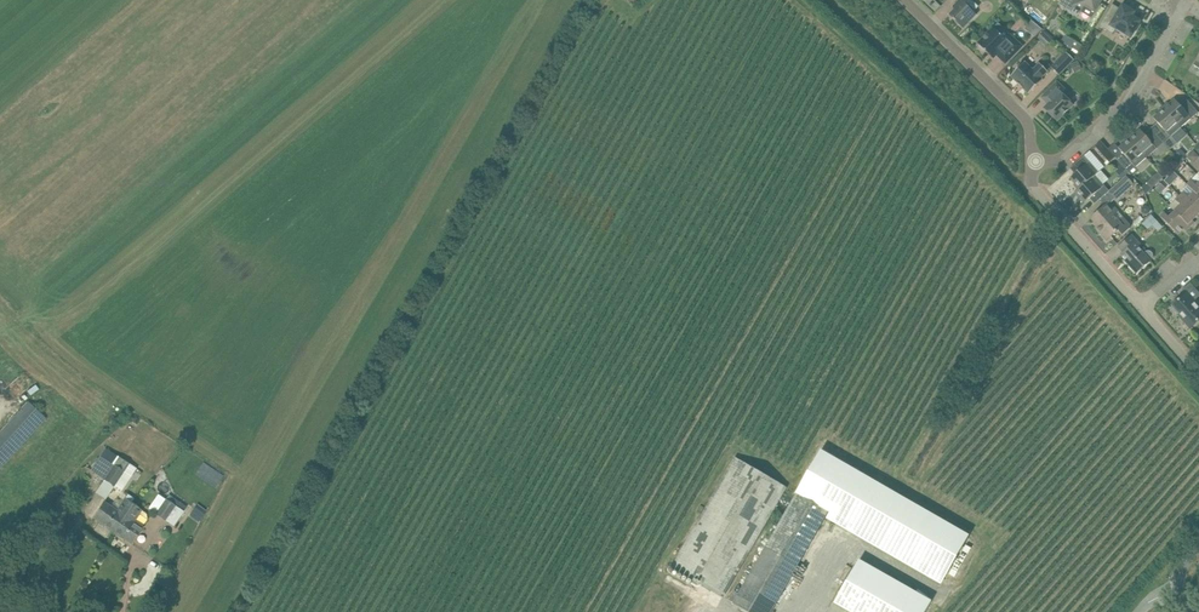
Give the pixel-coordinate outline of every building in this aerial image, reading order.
[(973,0),(959,0),(953,7),(955,9),(949,15),(963,28),(977,14),(974,11),(979,6),(973,0)] [(1058,3),(1071,11),(1073,7),(1081,12),(1085,9),(1093,15),(1102,0),(1060,0),(1058,3)] [(1119,11),(1111,6),(1099,26),(1108,31),(1111,26),(1131,38),(1141,21),(1133,16),(1135,12),(1123,4),(1119,11)] [(1005,39),(993,27),(978,43),(994,58),(997,55),(1006,63),(1023,46),(1011,34),(1005,39)] [(1082,45),(1065,35),(1061,41),(1078,51),(1082,45)] [(1074,59),(1067,52),(1052,68),(1059,75),(1074,59)] [(1023,87),(1029,93),(1043,79),(1041,78),(1048,71),(1040,63),(1033,70),(1025,61),(1011,76),(1018,82),(1018,83),(1023,88),(1023,87)] [(1061,92),(1065,89),(1057,81),(1042,97),(1049,104),(1044,108),(1057,121),(1074,104),(1061,92)] [(1175,99),(1164,108),(1181,127),(1198,112),(1186,97),(1179,103),(1175,99)] [(1172,135),(1181,127),(1164,108),(1154,117),(1158,122),(1151,128),(1170,149),(1178,143),(1172,135)] [(1140,129),(1130,138),(1146,157),(1164,142),(1151,128),(1144,134),(1140,129)] [(1186,145),(1192,140),(1187,134),(1181,140),(1186,145)] [(1117,158),(1123,166),(1133,176),(1139,170),(1136,166),(1146,157),(1130,138),(1119,148),(1123,152),(1117,158)] [(1116,157),(1101,140),(1096,146),(1110,162),(1116,157)] [(1080,188),(1095,174),(1098,171),(1085,155),(1070,168),(1075,173),(1070,177),(1080,188)] [(1168,185),(1178,177),(1174,171),(1164,179),(1168,185)] [(1158,172),(1153,176),(1158,182),(1163,177),(1158,172)] [(1095,174),(1080,188),(1076,191),(1086,202),(1090,198),(1095,203),(1109,191),(1095,174)] [(1127,174),(1110,189),(1117,197),(1134,182),(1127,174)] [(1188,184),(1195,191),(1198,195),(1198,183),(1197,185),(1192,180),(1188,184)] [(1195,191),(1188,184),(1182,189),(1184,191),(1180,195),(1198,214),(1198,195),(1195,191)] [(1170,205),(1175,210),(1191,226),(1195,222),(1193,220),(1198,214),(1180,195),(1176,199),(1170,205)] [(1110,202),(1101,210),(1092,218),(1102,230),(1100,232),(1107,240),(1119,229),(1123,234),(1130,228),(1130,224),(1124,217),(1119,221),(1114,215),(1118,211),(1110,202)] [(1146,205),(1142,208),(1142,212),(1146,215),(1150,212),(1150,207),(1146,205)] [(1164,211),(1160,215),(1170,225),(1178,234),(1184,228),(1186,231),(1191,226),(1175,210),(1170,216),(1164,211)] [(1147,219),(1158,230),(1163,226),(1152,214),(1147,219)] [(1146,251),(1144,253),(1135,243),(1138,241),(1132,235),(1118,247),(1123,252),(1121,254),(1129,263),(1128,264),(1136,273),(1153,258),(1154,256),(1153,253),(1151,251),(1148,251),(1146,251)] [(1185,293),(1172,305),(1185,319),(1184,321),(1190,328),(1198,320),(1198,305),(1195,300),(1198,296),(1198,291),(1190,282),(1182,289),(1185,293)] [(36,385),(27,391),(31,395),(39,389),(36,385)] [(0,428),(0,469),(45,418),(25,400),(0,428)] [(100,456),(91,470),(105,479),(115,486),(122,490),(136,468),(117,456),(112,464),(100,456)] [(724,596),(787,487),(735,457),(672,566),(724,596)] [(216,486),(222,474),(201,462),(195,474),(216,486)] [(143,485),(148,477),(141,471),(135,479),(143,485)] [(112,530),(131,503),(131,502),(134,498),(128,494),(125,498),(117,510),(105,502),(93,518),(112,530)] [(166,499),(156,513),(166,520),(176,506),(183,512),(187,507),(169,494),(166,499)] [(147,513),(131,503),(112,530),(131,544),(143,527),(147,519),(147,513)] [(194,505),(189,516),(199,521),(204,509),(194,505)] [(733,603),(749,611),(769,611),(797,564),(766,546),(733,603)] [(930,596),(852,561),(831,607),(841,611),(923,611),(930,596)]
